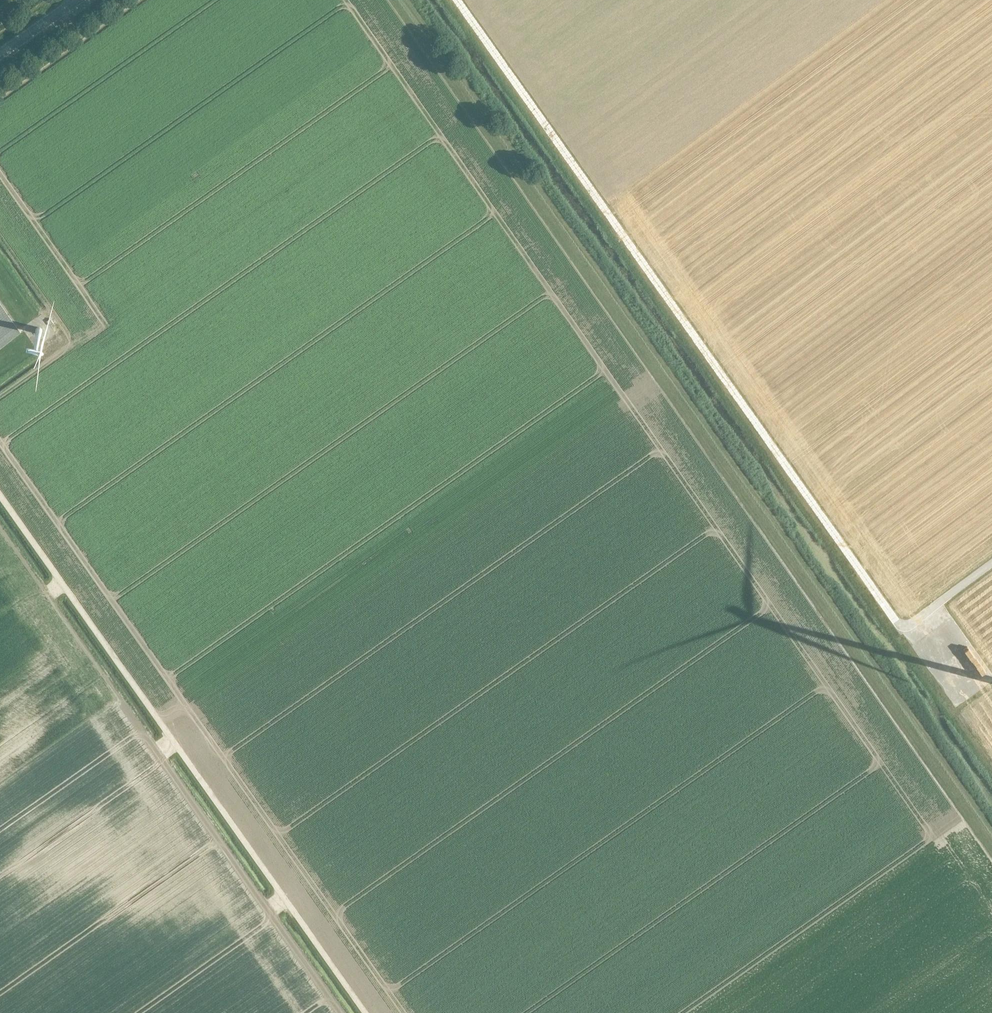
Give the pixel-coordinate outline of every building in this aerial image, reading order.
[(0,304),(0,346),(20,332),(0,304)]
